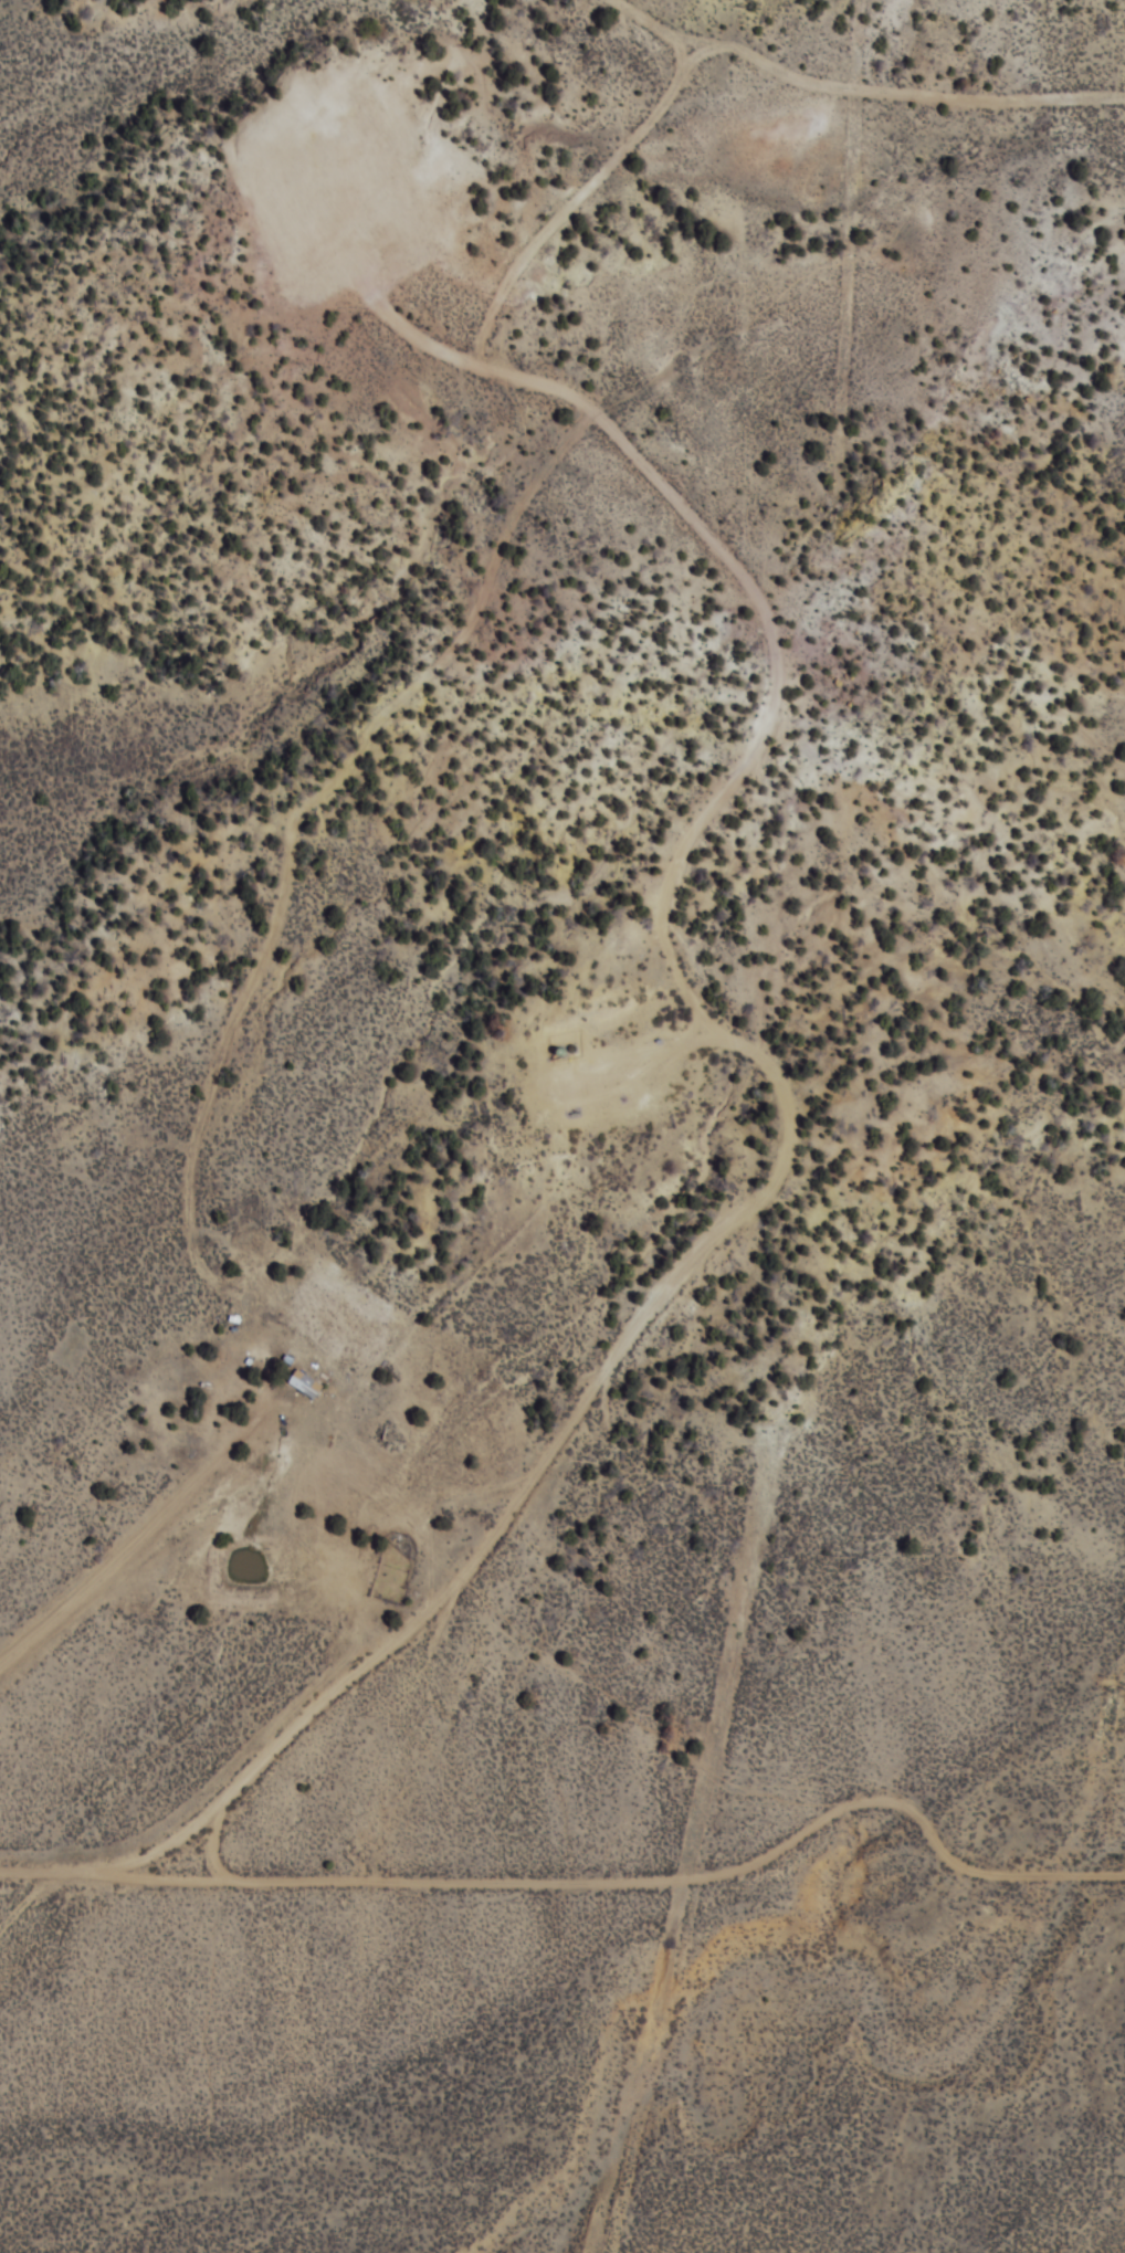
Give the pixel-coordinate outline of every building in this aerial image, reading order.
[(313,1402),(323,1387),(296,1370),(287,1384),(313,1402)]
